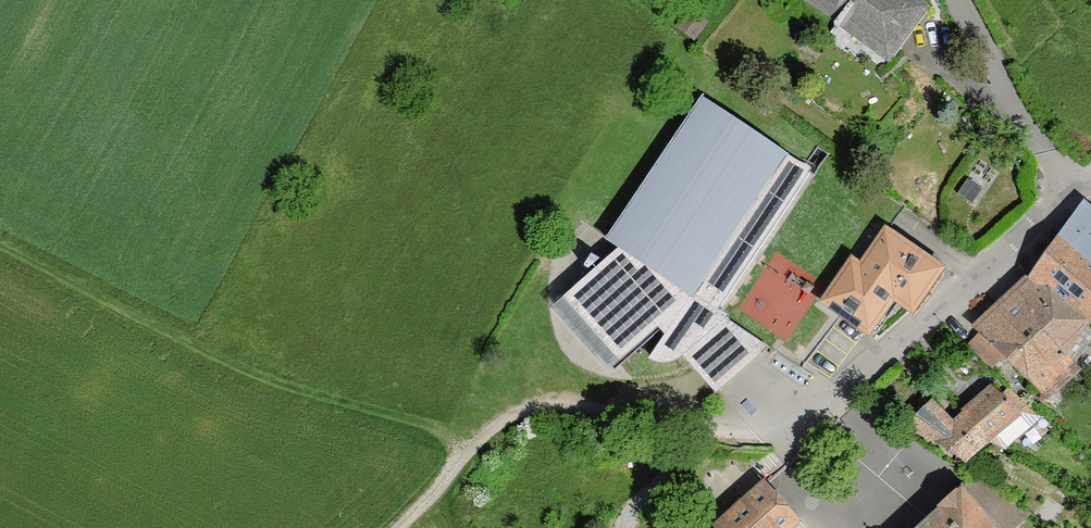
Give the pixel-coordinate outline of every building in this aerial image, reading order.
[(908,0),(814,0),(889,55),(920,9),(908,0)] [(722,316),(810,173),(705,103),(612,243),(618,247),(560,299),(620,366),(660,329),(667,337),(652,359),(661,362),(673,361),(683,354),(687,351),(725,318),(722,316)] [(1086,322),(1090,315),(1090,218),(1082,211),(1033,278),(1086,322)] [(853,262),(825,302),(866,331),(882,306),(885,308),(892,296),(913,311),(940,270),(894,239),(869,274),(853,262)] [(1041,332),(1063,354),(1084,324),(1086,322),(1033,278),(997,312),(1033,343),(1041,332)] [(976,330),(980,334),(1004,357),(1042,396),(1075,366),(1063,354),(1041,332),(1033,343),(997,312),(976,330)] [(767,348),(725,318),(687,351),(683,354),(717,394),(767,348)] [(1004,357),(980,334),(970,345),(993,367),(1004,357)] [(954,384),(946,374),(939,381),(947,390),(954,384)] [(995,390),(965,415),(990,439),(994,445),(1005,450),(1018,439),(1043,417),(1023,402),(1015,410),(995,390)] [(953,426),(934,407),(914,427),(964,461),(990,439),(965,415),(953,426)] [(1043,417),(1018,439),(1029,446),(1054,425),(1043,417)] [(716,527),(789,527),(799,519),(766,483),(716,527)] [(992,525),(1000,518),(971,485),(922,527),(994,527),(992,525)] [(994,527),(1016,527),(1029,515),(1014,506),(1000,518),(992,525),(994,527)] [(668,527),(692,527),(695,525),(684,512),(668,527)]
